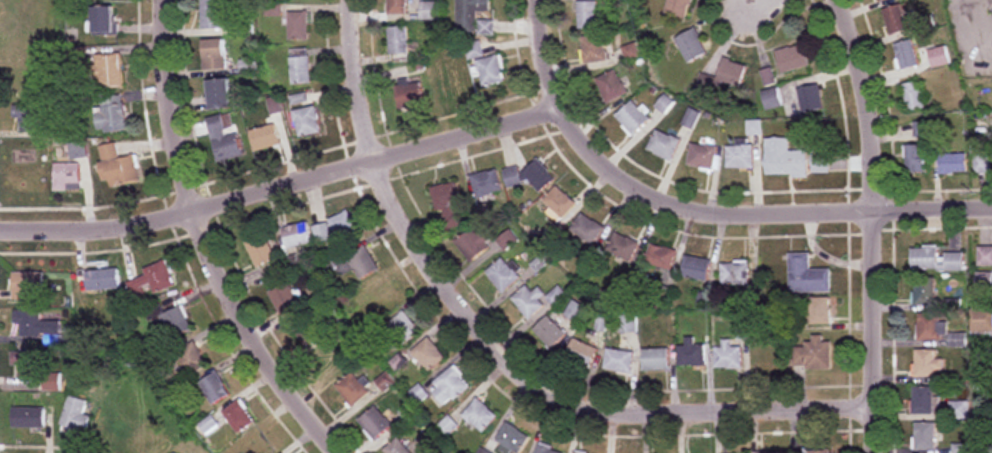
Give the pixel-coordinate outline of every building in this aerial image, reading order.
[(223,30),(223,0),(201,0),(201,30),(223,30)] [(407,15),(407,0),(387,0),(387,15),(407,15)] [(457,35),(495,34),(495,21),(477,21),(477,12),(491,12),(491,0),(457,0),(457,35)] [(664,15),(687,19),(690,0),(667,0),(664,15)] [(598,29),(598,2),(578,2),(578,29),(598,29)] [(420,20),(439,20),(439,3),(420,3),(420,20)] [(908,30),(901,4),(883,10),(890,35),(908,30)] [(91,7),(91,34),(114,34),(114,7),(91,7)] [(288,40),(308,40),(308,12),(288,12),(288,40)] [(388,62),(408,62),(408,27),(388,27),(388,62)] [(687,64),(707,53),(695,28),(675,38),(687,64)] [(606,36),(583,36),(583,61),(606,61),(606,36)] [(225,70),(225,40),(202,40),(202,70),(225,70)] [(917,67),(914,41),(895,44),(899,69),(917,67)] [(466,44),(469,61),(477,59),(482,87),(507,82),(502,56),(485,58),(482,42),(466,44)] [(624,48),(628,60),(640,56),(636,44),(624,48)] [(781,73),(809,66),(804,45),(776,51),(781,73)] [(928,50),(932,68),(950,64),(946,47),(928,50)] [(99,89),(121,89),(121,56),(95,56),(95,79),(99,79),(99,89)] [(291,56),(291,83),(310,83),(310,56),(291,56)] [(746,66),(723,58),(711,92),(734,100),(746,66)] [(595,80),(608,103),(628,93),(615,69),(595,80)] [(760,73),(767,86),(775,82),(769,69),(760,73)] [(229,79),(207,80),(209,109),(231,108),(229,79)] [(396,85),(401,108),(424,104),(419,81),(396,85)] [(908,112),(925,109),(920,82),(903,85),(908,112)] [(798,89),(803,113),(823,109),(819,85),(798,89)] [(766,110),(781,107),(777,89),(762,92),(766,110)] [(124,96),(99,98),(100,107),(94,108),(96,133),(126,131),(124,96)] [(651,118),(632,99),(615,117),(633,136),(651,118)] [(12,119),(19,119),(19,131),(41,131),(41,105),(12,105),(12,119)] [(298,138),(320,133),(316,106),(293,110),(298,138)] [(218,162),(242,156),(236,133),(227,136),(221,115),(206,119),(218,162)] [(931,123),(915,123),(915,136),(931,136),(931,123)] [(249,131),(255,152),(280,145),(274,124),(249,131)] [(671,161),(681,141),(656,129),(647,150),(671,161)] [(807,151),(789,151),(789,139),(765,139),(765,177),(807,176),(807,151)] [(68,143),(69,159),(87,158),(85,141),(68,143)] [(118,159),(116,143),(98,147),(105,188),(139,182),(135,156),(118,159)] [(687,168),(714,171),(717,147),(690,143),(687,168)] [(753,169),(753,145),(727,145),(727,169),(753,169)] [(904,173),(926,173),(926,145),(904,145),(904,173)] [(812,173),(829,173),(829,152),(812,152),(812,173)] [(974,154),(975,173),(991,173),(991,163),(991,154),(974,154)] [(940,174),(967,174),(967,155),(940,155),(940,174)] [(530,180),(535,192),(551,185),(542,163),(520,172),(518,167),(504,173),(510,189),(530,180)] [(78,164),(53,164),(53,191),(78,191),(78,164)] [(496,170),(471,177),(477,198),(502,192),(496,170)] [(436,211),(444,210),(445,219),(456,218),(455,207),(461,206),(457,183),(432,187),(436,211)] [(561,220),(576,205),(558,186),(543,201),(561,220)] [(330,220),(342,245),(358,237),(345,212),(330,220)] [(599,244),(606,225),(578,216),(571,234),(599,244)] [(282,229),(288,250),(313,243),(307,222),(282,229)] [(313,229),(319,243),(332,237),(326,223),(313,229)] [(483,231),(478,235),(473,229),(455,242),(470,263),(494,246),(483,231)] [(606,251),(630,263),(640,243),(615,231),(606,251)] [(257,268),(275,259),(263,234),(245,244),(257,268)] [(645,263),(671,271),(676,251),(651,244),(645,263)] [(360,280),(379,269),(365,246),(347,258),(360,280)] [(991,266),(991,247),(978,247),(978,266),(991,266)] [(911,248),(912,271),(965,270),(965,253),(940,253),(939,248),(911,248)] [(789,254),(789,293),(830,293),(830,270),(810,270),(810,254),(789,254)] [(521,278),(503,258),(485,273),(503,294),(521,278)] [(708,280),(709,258),(683,258),(682,279),(708,280)] [(132,300),(174,287),(166,262),(143,269),(145,277),(127,282),(132,300)] [(748,263),(721,263),(721,287),(748,287),(748,263)] [(118,290),(118,269),(85,271),(86,292),(118,290)] [(42,273),(12,273),(12,300),(30,300),(30,291),(42,291),(42,273)] [(935,305),(935,278),(914,278),(914,305),(935,305)] [(269,293),(280,316),(300,306),(289,283),(269,293)] [(511,299),(529,320),(549,302),(553,307),(566,295),(559,287),(547,297),(539,288),(533,293),(527,285),(511,299)] [(807,325),(830,325),(830,298),(807,298),(807,325)] [(585,309),(573,302),(566,314),(578,321),(585,309)] [(170,340),(193,329),(181,306),(165,314),(160,306),(146,313),(151,321),(158,318),(170,340)] [(972,337),(991,337),(991,309),(972,309),(972,337)] [(60,346),(60,322),(40,322),(40,311),(13,312),(13,325),(19,325),(20,338),(44,338),(45,346),(60,346)] [(421,332),(404,312),(379,331),(396,352),(421,332)] [(312,345),(324,328),(304,314),(292,331),(312,345)] [(917,341),(945,341),(945,322),(939,322),(939,314),(917,314),(917,341)] [(566,335),(547,316),(533,330),(552,349),(566,335)] [(830,342),(822,342),(822,336),(811,336),(811,346),(792,346),(793,369),(831,369),(830,342)] [(412,352),(428,373),(446,358),(429,338),(412,352)] [(598,350),(575,338),(565,357),(588,369),(598,350)] [(706,346),(695,346),(695,338),(685,338),(685,345),(678,345),(678,366),(706,366),(706,346)] [(348,361),(330,340),(313,354),(331,375),(348,361)] [(714,348),(714,369),(741,369),(741,348),(731,348),(731,341),(722,341),(722,348),(714,348)] [(176,352),(185,376),(206,368),(196,344),(176,352)] [(643,349),(643,370),(669,370),(669,349),(643,349)] [(634,352),(606,350),(604,371),(632,374),(634,352)] [(936,358),(936,350),(914,350),(914,377),(942,377),(942,358),(936,358)] [(753,352),(753,372),(779,372),(779,352),(753,352)] [(11,366),(18,366),(18,379),(38,379),(38,353),(11,353),(11,366)] [(471,387),(455,366),(430,385),(446,406),(471,387)] [(198,383),(213,406),(230,394),(216,372),(198,383)] [(335,386),(352,407),(370,394),(353,372),(335,386)] [(43,374),(43,391),(60,391),(60,374),(43,374)] [(417,405),(428,396),(421,386),(409,395),(417,405)] [(912,387),(912,415),(934,415),(934,387),(912,387)] [(91,417),(84,416),(87,400),(68,397),(62,429),(88,433),(91,417)] [(462,416),(483,433),(498,416),(477,398),(462,416)] [(256,420),(238,400),(222,413),(239,434),(256,420)] [(950,418),(968,418),(968,402),(950,402),(950,418)] [(376,441),(392,425),(374,407),(358,423),(376,441)] [(12,428),(44,428),(44,408),(12,408),(12,428)] [(459,426),(449,416),(437,428),(447,438),(459,426)] [(505,423),(496,441),(519,452),(521,452),(530,435),(505,423)] [(935,450),(935,423),(914,423),(914,450),(935,450)] [(275,452),(258,431),(242,444),(249,452),(274,452),(275,452)] [(397,437),(382,452),(383,452),(413,452),(397,437)] [(565,451),(539,443),(535,452),(564,452),(565,451)]
